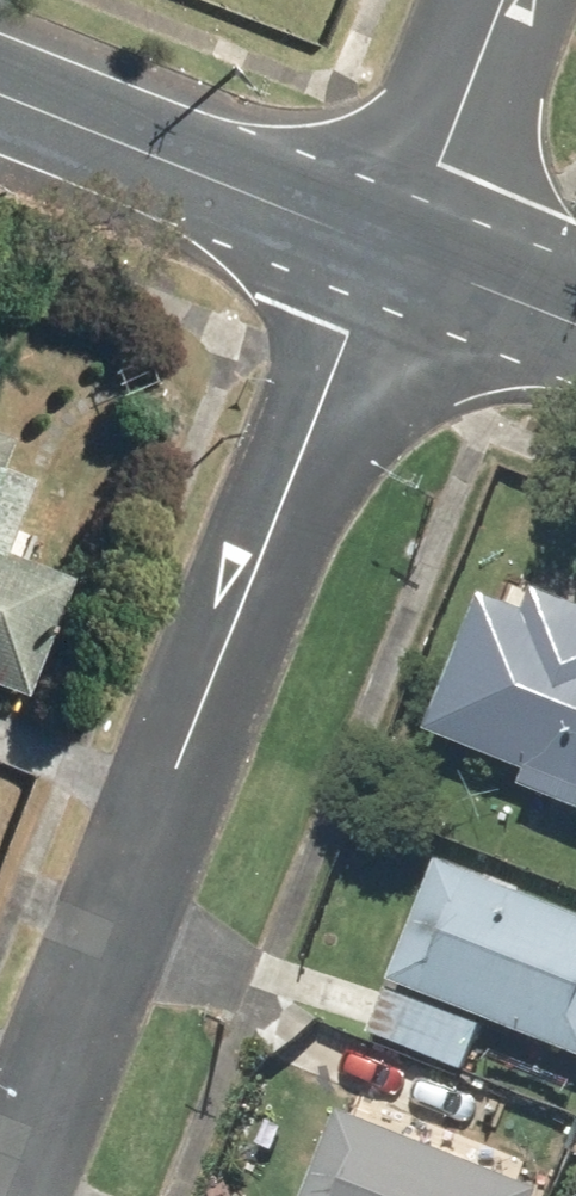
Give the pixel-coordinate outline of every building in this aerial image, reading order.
[(15,690),(51,581),(0,564),(0,686),(15,690)] [(471,600),(424,727),(575,783),(575,639),(471,600)] [(388,976),(575,1053),(575,944),(426,883),(388,976)] [(381,989),(359,1038),(455,1080),(476,1030),(381,989)] [(361,1092),(442,1125),(458,1084),(377,1051),(361,1092)] [(340,1126),(313,1195),(524,1195),(340,1126)]
